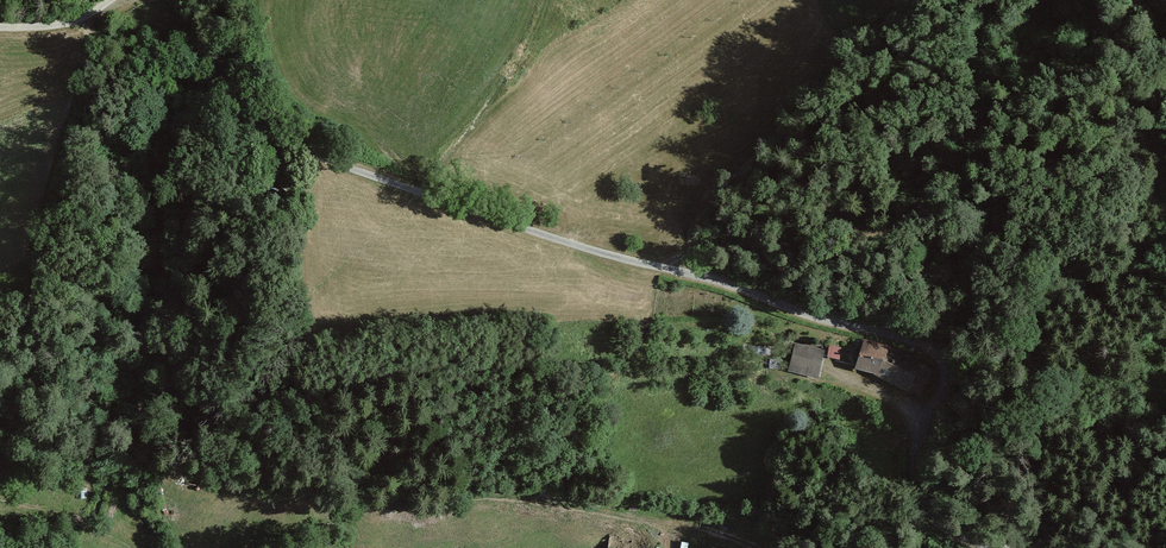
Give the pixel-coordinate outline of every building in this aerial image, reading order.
[(888,347),(865,341),(856,366),(878,371),(921,393),(931,371),(888,347)] [(823,351),(796,344),(790,369),(817,376),(823,351)] [(838,356),(841,346),(831,344),(828,354),(838,356)]
